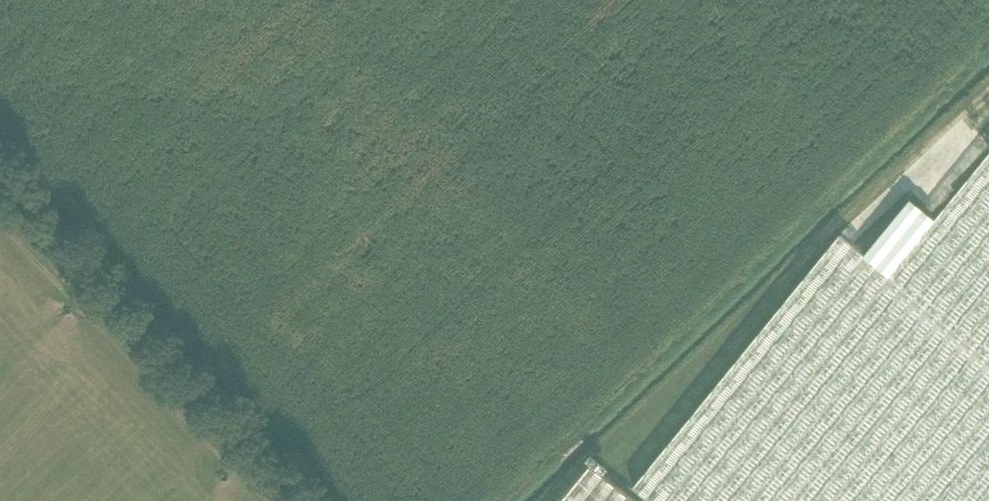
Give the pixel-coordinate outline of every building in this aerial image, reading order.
[(935,220),(910,200),(865,256),(840,236),(633,488),(650,500),(988,500),(988,155),(935,220)] [(590,467),(562,500),(632,500),(590,467)]
